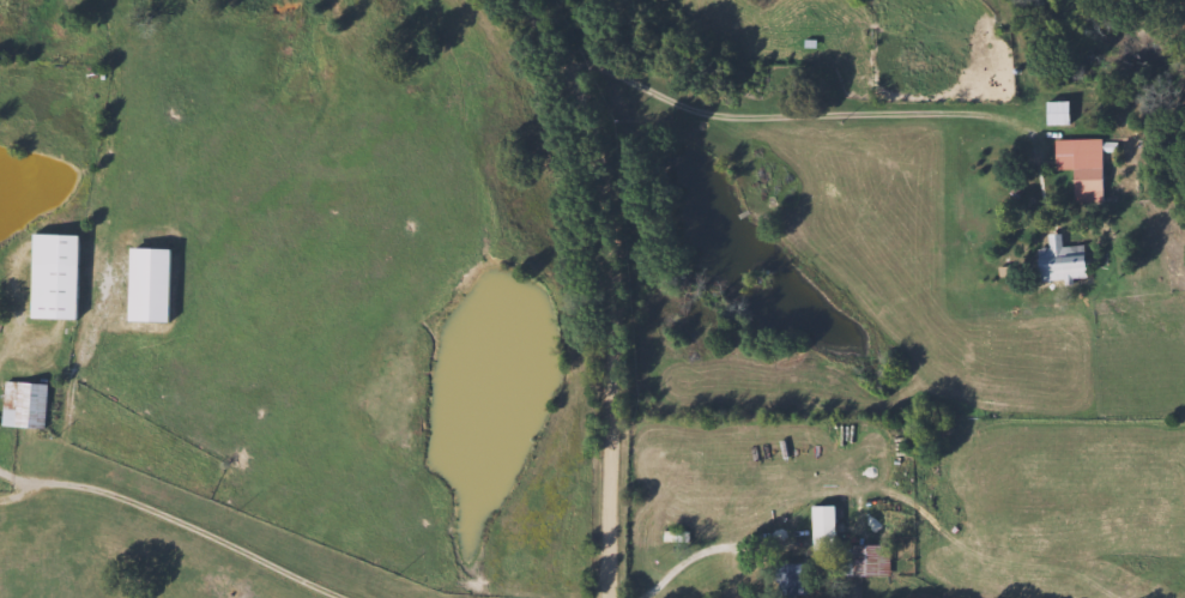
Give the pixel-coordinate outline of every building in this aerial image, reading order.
[(1040,101),(1063,101),(1063,125),(1040,125),(1040,101)] [(1051,170),(1051,139),(1098,138),(1098,203),(1069,203),(1069,170),(1051,170)] [(87,319),(41,318),(42,234),(90,234),(87,319)] [(1080,246),(1082,279),(1033,280),(1033,248),(1044,248),(1044,234),(1057,234),(1058,246),(1080,246)] [(53,383),(50,428),(7,427),(8,381),(53,383)] [(829,548),(805,548),(805,505),(829,505),(829,548)] [(685,539),(661,539),(661,531),(685,531),(685,539)] [(885,544),(885,575),(838,574),(838,544),(885,544)]
